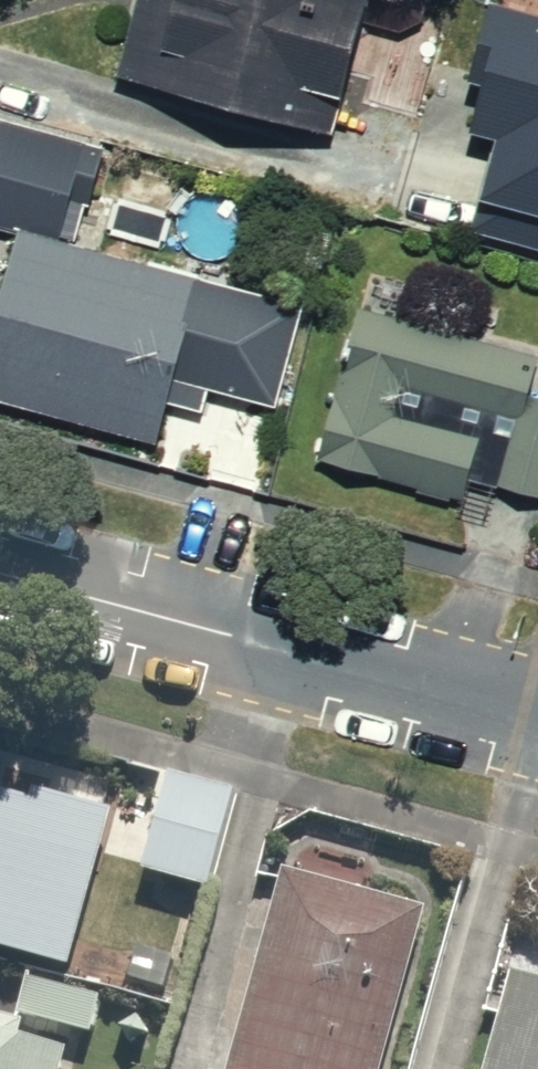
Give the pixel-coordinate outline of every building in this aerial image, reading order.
[(163,101),(293,138),(308,84),(408,113),(434,18),(372,0),(148,0),(188,11),(163,101)] [(0,113),(0,237),(20,242),(76,257),(107,142),(0,113)] [(20,242),(1,313),(0,312),(0,413),(173,459),(217,295),(76,257),(20,242)] [(364,300),(314,471),(387,492),(395,465),(537,507),(537,351),(364,300)] [(243,796),(176,773),(140,872),(208,896),(243,796)] [(0,794),(0,954),(85,978),(127,831),(0,794)] [(230,1068),(395,1068),(441,906),(289,863),(230,1068)] [(27,983),(14,1039),(0,1035),(0,1068),(91,1068),(107,1003),(27,983)] [(515,986),(492,1068),(537,1068),(537,992),(515,986)]
